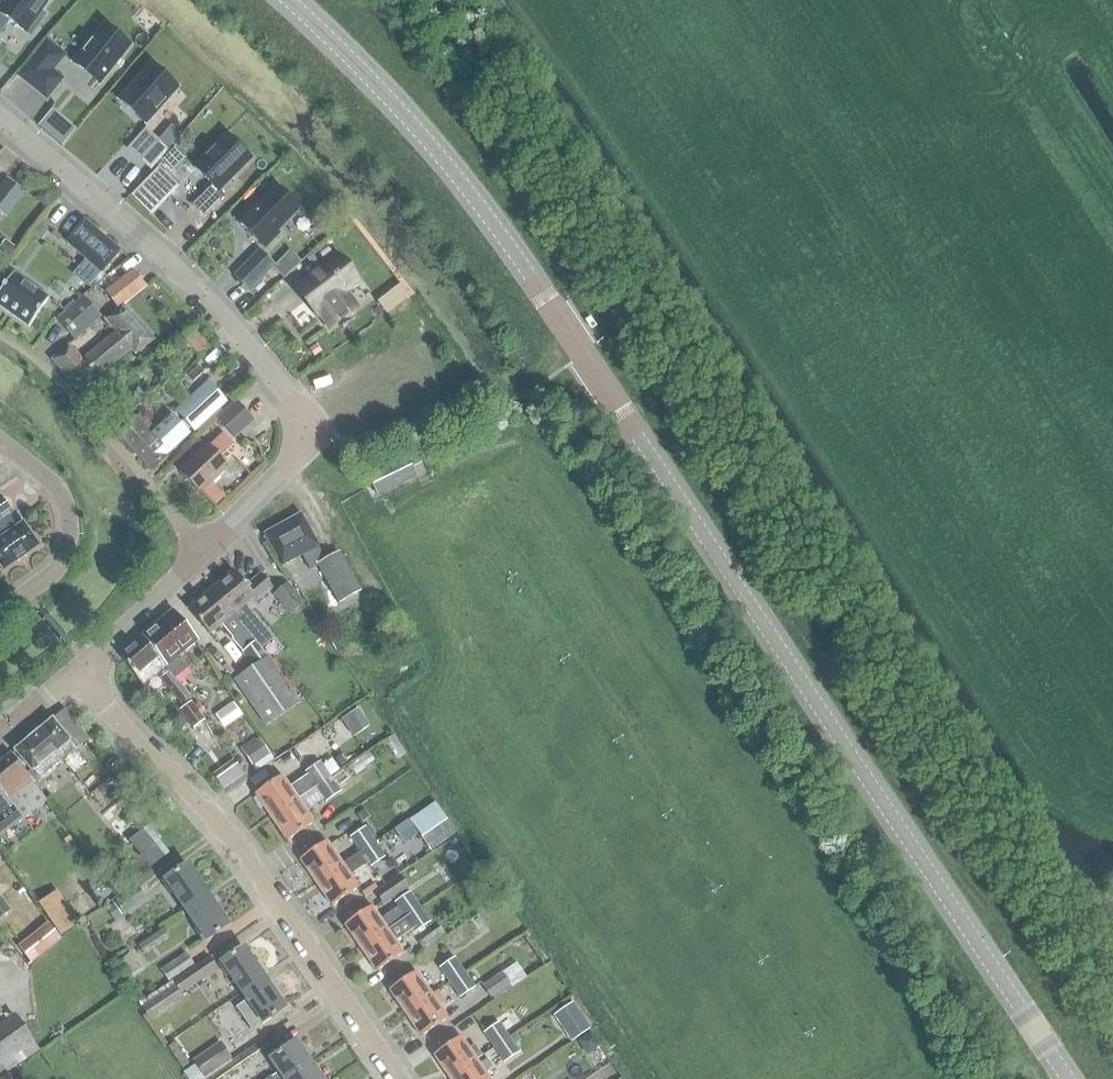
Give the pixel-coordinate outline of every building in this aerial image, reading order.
[(9,21),(31,36),(45,15),(40,11),(48,0),(0,0),(0,33),(9,21)] [(104,25),(74,63),(99,83),(129,45),(104,25)] [(64,57),(47,43),(17,79),(45,101),(62,80),(52,72),(64,57)] [(151,64),(119,100),(145,123),(177,87),(151,64)] [(145,129),(128,149),(141,161),(159,141),(145,129)] [(212,185),(193,204),(204,215),(223,196),(218,191),(251,158),(226,134),(193,167),(212,185)] [(131,196),(151,215),(179,187),(159,167),(131,196)] [(6,218),(26,193),(6,177),(0,184),(0,213),(6,218)] [(251,206),(237,221),(265,247),(279,233),(277,231),(299,208),(275,185),(253,208),(251,206)] [(65,240),(101,272),(120,250),(84,219),(65,240)] [(0,246),(0,252),(8,258),(15,248),(5,240),(0,246)] [(326,244),(316,253),(322,259),(332,251),(326,244)] [(274,265),(258,250),(234,276),(250,291),(272,267),(274,265)] [(274,265),(272,267),(283,278),(295,267),(284,255),(274,265)] [(295,286),(317,314),(319,313),(330,327),(355,308),(342,291),(356,280),(340,258),(322,272),(319,267),(295,286)] [(116,305),(144,283),(134,271),(133,269),(105,292),(106,293),(116,305)] [(0,291),(0,306),(29,326),(49,297),(13,272),(0,291)] [(57,320),(75,341),(101,318),(83,297),(57,320)] [(154,340),(123,305),(105,319),(116,332),(131,349),(135,354),(154,340)] [(199,327),(184,339),(198,356),(213,344),(199,327)] [(82,360),(96,378),(131,349),(116,332),(82,360)] [(96,378),(82,360),(69,345),(53,358),(83,394),(99,381),(96,378)] [(176,412),(194,431),(226,401),(208,381),(176,412)] [(216,419),(234,438),(254,420),(236,401),(216,419)] [(172,414),(156,429),(139,412),(117,434),(151,470),(169,454),(190,434),(172,414)] [(179,472),(199,493),(228,466),(220,457),(233,444),(222,433),(209,446),(208,445),(179,472)] [(416,450),(366,473),(376,493),(416,474),(412,467),(422,463),(416,450)] [(24,520),(17,525),(9,513),(12,511),(1,494),(0,495),(0,562),(5,569),(19,559),(27,554),(26,554),(41,544),(24,520)] [(308,569),(318,563),(340,603),(362,591),(328,529),(314,536),(301,513),(265,533),(283,565),(301,555),(308,569)] [(212,589),(255,640),(267,630),(257,618),(253,622),(241,608),(253,598),(256,602),(270,590),(258,575),(246,585),(234,571),(212,589)] [(304,604),(287,583),(273,595),(290,616),(304,604)] [(242,650),(255,640),(212,589),(189,607),(210,633),(223,622),(235,636),(233,638),(242,650)] [(373,608),(361,614),(365,622),(377,616),(373,608)] [(174,609),(143,634),(168,665),(166,666),(183,687),(186,684),(178,675),(187,668),(178,657),(198,640),(174,609)] [(353,616),(340,623),(344,631),(358,624),(353,616)] [(168,665),(143,634),(120,653),(145,683),(156,674),(182,705),(191,697),(183,687),(166,666),(168,665)] [(269,656),(266,658),(256,643),(244,653),(253,666),(235,679),(249,700),(267,725),(300,703),(283,678),(269,656)] [(205,719),(192,701),(182,709),(194,727),(205,719)] [(337,718),(348,736),(365,727),(354,708),(337,718)] [(15,748),(40,779),(89,739),(65,710),(54,719),(53,717),(15,748)] [(393,735),(384,741),(391,753),(392,752),(394,755),(393,756),(396,760),(405,754),(393,735)] [(240,748),(252,767),(270,755),(259,738),(255,741),(254,739),(240,748)] [(24,818),(47,800),(10,753),(0,761),(0,837),(24,818)] [(361,758),(348,767),(352,772),(353,771),(356,775),(365,769),(364,767),(366,766),(361,758)] [(331,776),(320,761),(307,770),(311,775),(292,788),(283,774),(256,792),(272,816),(299,798),(317,785),(331,776)] [(348,767),(332,778),(336,783),(338,782),(339,782),(343,779),(346,777),(345,776),(351,772),(352,772),(348,767)] [(317,785),(327,800),(341,790),(336,783),(332,778),(331,776),(317,785)] [(317,785),(299,798),(307,811),(324,799),(325,801),(327,800),(317,785)] [(272,816),(288,839),(315,821),(307,811),(299,798),(272,816)] [(435,803),(409,820),(430,851),(455,833),(435,803)] [(353,837),(362,851),(376,842),(366,828),(353,837)] [(343,864),(327,839),(300,857),(317,882),(343,864)] [(317,882),(332,904),(359,886),(351,875),(370,862),(372,865),(386,856),(376,842),(362,851),(343,864),(317,882)] [(375,888),(401,871),(391,856),(365,874),(375,888)] [(166,879),(187,910),(208,895),(187,865),(166,879)] [(377,890),(385,901),(407,887),(399,875),(377,890)] [(420,907),(411,893),(394,904),(397,908),(381,918),(372,905),(345,923),(361,947),(420,907)] [(228,926),(208,895),(187,910),(207,940),(228,926)] [(0,898),(0,916),(9,909),(0,898)] [(115,904),(106,910),(114,920),(122,914),(115,904)] [(420,907),(361,947),(378,970),(404,952),(396,940),(415,927),(417,930),(430,921),(420,907)] [(457,930),(467,944),(481,934),(472,921),(457,930)] [(31,963),(61,939),(47,922),(17,947),(31,963)] [(143,954),(169,936),(164,928),(137,945),(143,954)] [(264,978),(244,947),(223,962),(243,992),(264,978)] [(141,968),(130,953),(119,960),(131,976),(141,968)] [(182,953),(166,964),(160,967),(168,980),(190,965),(182,953)] [(211,957),(167,986),(140,1005),(148,1016),(218,969),(211,957)] [(465,972),(455,957),(441,966),(451,981),(465,972)] [(432,994),(416,970),(390,988),(406,1012),(432,994)] [(465,972),(451,981),(461,996),(475,986),(465,972)] [(482,985),(490,998),(510,985),(502,972),(482,985)] [(285,1008),(264,978),(243,992),(248,999),(236,1007),(252,1031),(285,1008)] [(432,994),(406,1012),(422,1035),(448,1017),(440,1005),(446,1002),(438,990),(432,994)] [(590,1028),(572,1002),(553,1015),(570,1042),(590,1028)] [(39,1049),(14,1014),(5,1013),(0,1007),(0,1077),(39,1049)] [(486,1032),(496,1046),(509,1037),(499,1023),(486,1032)] [(450,1077),(477,1059),(482,1055),(474,1044),(469,1048),(461,1036),(435,1054),(450,1077)] [(496,1046),(506,1061),(519,1052),(509,1037),(496,1046)] [(297,1040),(270,1059),(278,1071),(267,1078),(285,1078),(311,1061),(297,1040)] [(175,1042),(168,1047),(181,1068),(189,1063),(175,1042)] [(220,1042),(193,1061),(195,1064),(204,1077),(205,1078),(232,1060),(220,1042)] [(477,1059),(450,1077),(452,1078),(490,1078),(485,1071),(492,1066),(487,1058),(480,1063),(477,1059)] [(311,1061),(285,1078),(323,1078),(311,1061)] [(183,1073),(187,1078),(202,1078),(204,1077),(195,1064),(183,1073)]
